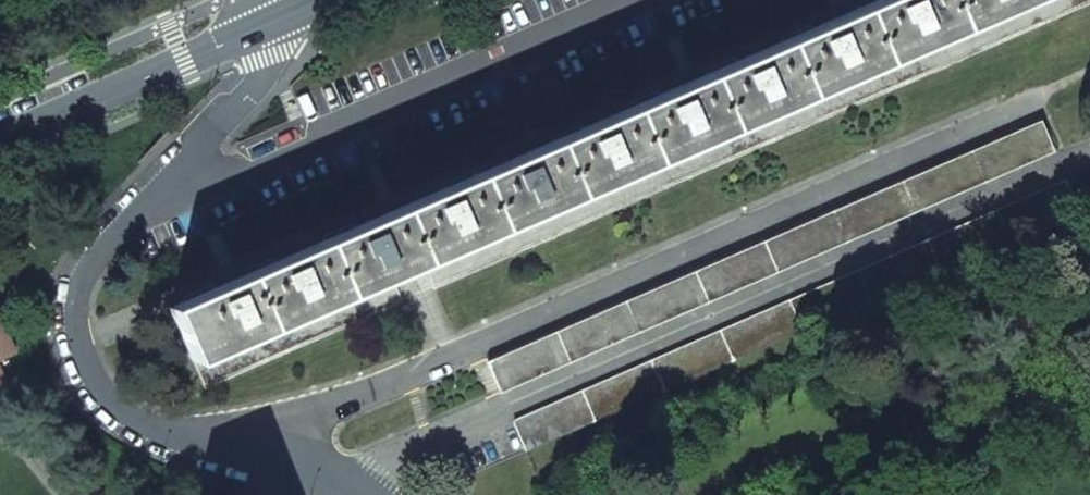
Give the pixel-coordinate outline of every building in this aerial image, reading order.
[(168,308),(192,363),(391,277),(421,263),(1028,0),(877,0),(168,308)] [(421,263),(431,287),(1089,1),(1089,0),(1028,0),(421,263)] [(498,391),(1052,150),(1040,122),(485,362),(498,391)] [(525,453),(1079,211),(1066,182),(512,424),(525,453)] [(391,277),(192,363),(202,387),(401,301),(391,277)] [(14,355),(0,323),(0,361),(14,355)]
